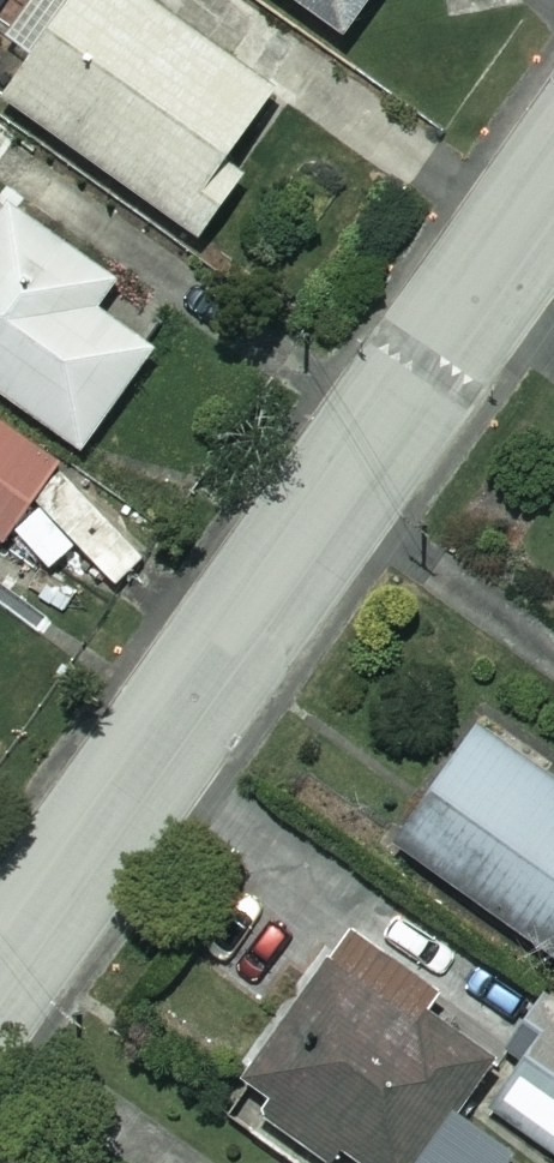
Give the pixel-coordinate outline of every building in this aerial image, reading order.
[(139,0),(0,0),(0,33),(30,55),(0,98),(0,100),(195,239),(245,169),(223,154),(268,92),(139,0)] [(337,37),(364,0),(285,0),(337,37)] [(0,120),(0,157),(17,132),(0,120)] [(81,451),(151,350),(95,311),(115,283),(3,205),(0,209),(0,395),(81,451)] [(0,424),(0,542),(4,545),(59,464),(0,424)] [(553,804),(553,802),(553,774),(479,723),(395,848),(553,955),(553,804)] [(247,1080),(266,1094),(253,1113),(324,1162),(329,1162),(338,1151),(355,1162),(514,1162),(519,1156),(454,1110),(487,1063),(414,1012),(427,994),(348,938),(247,1080)] [(553,1152),(553,1032),(547,1026),(518,1059),(529,1069),(498,1104),(553,1152)]
